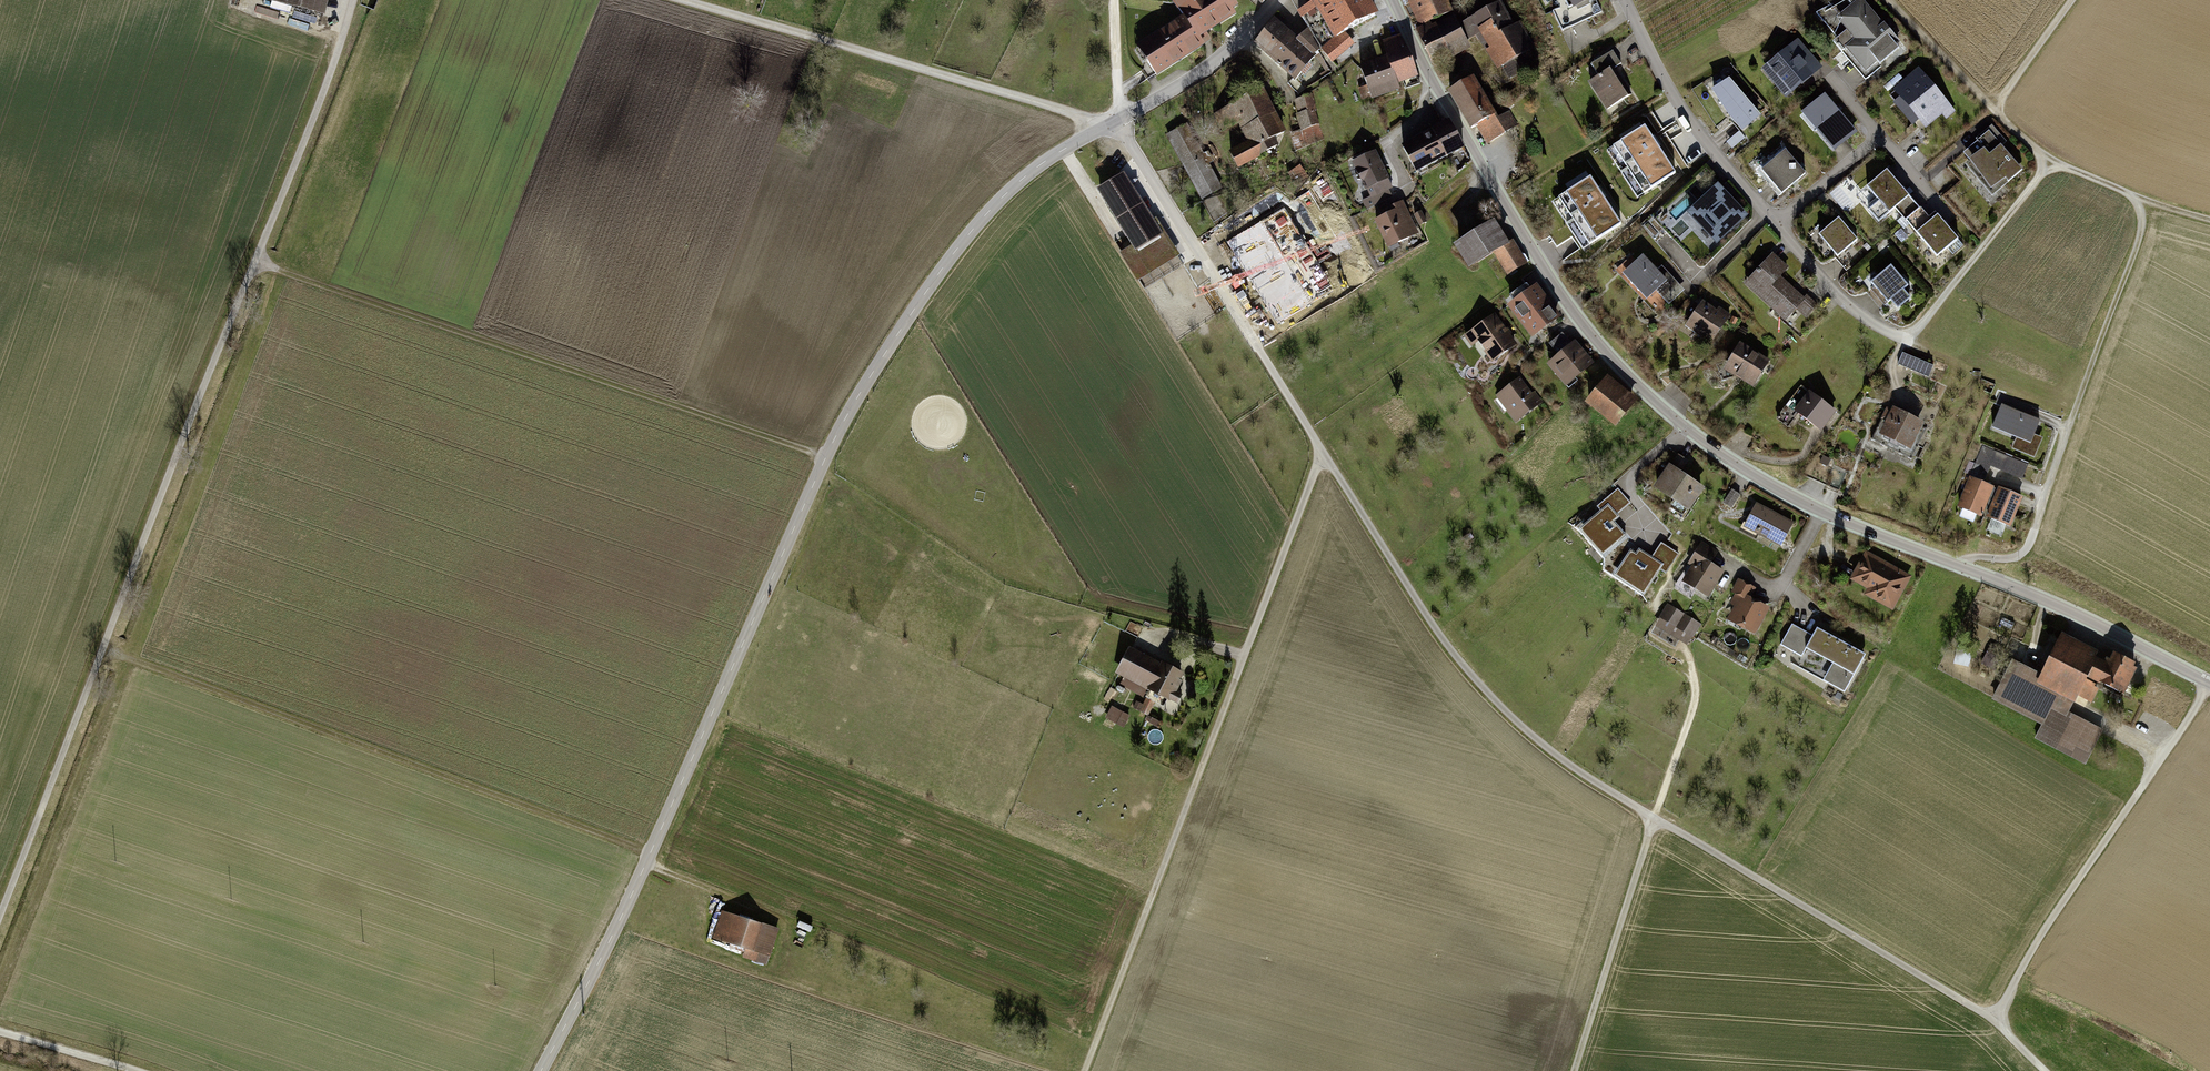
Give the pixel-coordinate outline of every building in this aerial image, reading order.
[(320,12),(323,0),(273,0),(320,12)] [(1236,5),(1233,0),(1179,0),(1175,2),(1185,18),(1146,43),(1156,57),(1148,62),(1156,74),(1203,44),(1201,41),(1208,36),(1206,32),(1235,13),(1232,8),(1236,5)] [(1368,0),(1317,0),(1299,12),(1309,29),(1321,49),(1322,50),(1336,38),(1353,27),(1376,15),(1370,3),(1368,0)] [(1426,23),(1450,12),(1445,0),(1416,0),(1426,23)] [(1569,8),(1564,10),(1562,7),(1553,11),(1562,31),(1602,12),(1596,0),(1565,0),(1569,8)] [(1820,15),(1843,42),(1841,43),(1840,43),(1837,46),(1842,52),(1844,51),(1867,79),(1903,48),(1884,26),(1883,27),(1860,0),(1847,0),(1853,8),(1843,16),(1835,7),(1820,15)] [(1482,32),(1511,79),(1539,62),(1531,49),(1534,47),(1518,23),(1509,29),(1506,23),(1509,22),(1499,3),(1461,24),(1469,39),(1482,32)] [(1455,18),(1437,26),(1451,53),(1469,45),(1455,18)] [(1296,40),(1273,21),(1255,43),(1279,64),(1278,65),(1279,66),(1280,65),(1294,78),(1288,84),(1299,95),(1306,89),(1296,79),(1315,57),(1313,55),(1321,49),(1309,29),(1296,40)] [(1430,25),(1418,30),(1433,63),(1452,54),(1451,53),(1437,26),(1433,29),(1430,25)] [(1385,44),(1388,59),(1396,83),(1397,83),(1403,81),(1406,89),(1420,84),(1417,76),(1418,75),(1410,56),(1401,38),(1385,44)] [(1805,50),(1799,43),(1794,48),(1800,55),(1805,50)] [(1780,71),(1776,74),(1789,90),(1810,72),(1791,50),(1775,64),(1780,71)] [(1596,62),(1603,74),(1613,68),(1614,68),(1621,64),(1613,51),(1596,62)] [(1399,88),(1397,83),(1396,83),(1388,59),(1361,69),(1372,98),(1399,88)] [(1631,94),(1614,68),(1613,68),(1603,74),(1621,101),(1631,94)] [(1621,101),(1603,74),(1590,83),(1607,110),(1621,101)] [(1923,77),(1902,95),(1921,118),(1943,101),(1923,77)] [(1472,78),(1450,91),(1472,128),(1477,125),(1488,143),(1505,133),(1517,125),(1509,112),(1497,119),(1472,78)] [(1729,81),(1714,91),(1731,117),(1742,130),(1759,116),(1729,81)] [(1284,132),(1261,89),(1216,114),(1224,129),(1241,120),(1244,125),(1241,127),(1251,143),(1231,154),(1238,167),(1277,146),(1273,138),(1284,132)] [(1311,95),(1298,100),(1301,114),(1300,115),(1305,129),(1318,124),(1314,110),(1315,110),(1311,95)] [(1824,97),(1808,111),(1822,126),(1817,130),(1834,150),(1855,132),(1824,97)] [(1942,112),(1947,117),(1954,111),(1949,106),(1942,112)] [(1451,122),(1403,148),(1417,172),(1464,146),(1451,122)] [(1185,126),(1168,135),(1203,198),(1220,188),(1185,126)] [(1675,173),(1645,127),(1614,147),(1644,193),(1675,173)] [(1993,127),(1968,149),(1975,156),(1970,161),(1976,168),(1976,167),(1986,178),(1981,182),(1991,193),(2006,180),(2008,183),(2023,171),(2001,146),(2006,142),(1993,127)] [(1785,151),(1762,171),(1782,194),(1805,174),(1785,151)] [(1375,153),(1354,163),(1357,171),(1355,175),(1357,180),(1362,180),(1365,188),(1372,185),(1376,194),(1363,202),(1366,210),(1391,198),(1388,190),(1392,188),(1375,153)] [(1887,170),(1867,187),(1879,201),(1868,210),(1879,222),(1895,208),(1906,221),(1906,220),(1920,209),(1887,170)] [(1123,254),(1135,274),(1174,250),(1156,221),(1152,224),(1122,176),(1100,190),(1136,246),(1123,254)] [(1621,224),(1590,178),(1559,198),(1589,245),(1621,224)] [(1718,188),(1697,208),(1706,218),(1701,223),(1718,242),(1729,232),(1727,230),(1742,216),(1735,208),(1732,210),(1725,203),(1729,199),(1718,188)] [(1305,214),(1320,208),(1313,191),(1299,196),(1305,214)] [(1920,209),(1906,220),(1937,257),(1947,248),(1952,255),(1963,245),(1938,215),(1932,220),(1921,207),(1920,209)] [(1284,208),(1228,243),(1279,324),(1335,289),(1284,208)] [(1376,220),(1391,251),(1400,247),(1398,243),(1409,238),(1409,237),(1416,233),(1411,222),(1403,225),(1396,210),(1376,220)] [(1414,216),(1420,225),(1426,222),(1421,212),(1414,216)] [(1839,218),(1819,235),(1837,257),(1857,240),(1839,218)] [(1490,225),(1460,244),(1473,266),(1495,252),(1509,273),(1524,263),(1511,242),(1504,246),(1490,225)] [(1764,263),(1749,280),(1757,287),(1754,291),(1774,309),(1790,290),(1792,289),(1779,277),(1787,268),(1772,255),(1765,264),(1764,263)] [(1657,271),(1643,257),(1627,271),(1635,279),(1631,283),(1639,292),(1643,288),(1650,296),(1657,290),(1669,302),(1681,290),(1660,268),(1657,271)] [(1908,286),(1891,266),(1871,283),(1874,287),(1871,289),(1885,305),(1908,286)] [(1527,284),(1510,297),(1515,303),(1512,305),(1535,334),(1556,318),(1534,288),(1532,290),(1527,284)] [(1802,301),(1790,290),(1774,309),(1785,319),(1796,307),(1807,317),(1817,305),(1806,296),(1802,301)] [(1697,329),(1696,331),(1711,342),(1730,316),(1724,312),(1721,315),(1702,303),(1689,322),(1696,327),(1697,329)] [(1493,316),(1472,331),(1493,360),(1514,345),(1493,316)] [(1549,344),(1555,350),(1567,339),(1562,333),(1549,344)] [(1560,356),(1553,362),(1570,381),(1590,364),(1573,344),(1572,345),(1567,339),(1555,350),(1560,356)] [(1739,345),(1727,365),(1736,370),(1734,373),(1754,385),(1768,361),(1739,345)] [(1929,364),(1903,353),(1898,365),(1924,376),(1929,364)] [(1519,380),(1502,393),(1512,407),(1509,410),(1516,420),(1541,401),(1537,397),(1534,399),(1519,380)] [(1605,382),(1589,402),(1616,424),(1632,404),(1605,382)] [(1810,393),(1801,386),(1777,419),(1788,427),(1798,414),(1820,430),(1828,419),(1834,410),(1810,393)] [(2012,399),(2000,394),(1995,404),(2001,407),(1993,428),(2030,443),(2039,421),(2009,409),(2012,399)] [(1927,428),(1887,408),(1871,440),(1911,460),(1927,428)] [(2009,457),(1983,446),(1976,464),(1989,470),(1991,465),(2003,471),(2009,457)] [(1688,461),(1678,455),(1657,487),(1688,508),(1701,488),(1679,474),(1688,461)] [(2028,465),(2009,457),(2003,471),(2022,479),(2028,465)] [(1984,507),(1992,488),(1992,487),(1971,478),(1959,507),(1980,516),(1984,507)] [(1999,491),(1992,488),(1984,507),(1991,511),(1988,517),(2009,525),(2021,497),(2000,488),(1999,491)] [(1626,536),(1611,519),(1631,503),(1618,489),(1599,506),(1603,510),(1585,525),(1599,540),(1596,543),(1606,553),(1626,536)] [(1731,508),(1740,494),(1732,490),(1724,503),(1731,508)] [(1792,524),(1757,505),(1746,526),(1781,545),(1792,524)] [(1669,569),(1678,554),(1661,543),(1648,563),(1631,551),(1619,570),(1636,581),(1634,584),(1645,592),(1663,565),(1669,569)] [(1717,553),(1702,544),(1695,555),(1702,559),(1697,567),(1695,566),(1685,583),(1706,596),(1722,571),(1710,564),(1717,553)] [(1909,577),(1867,554),(1853,579),(1878,592),(1875,598),(1892,607),(1909,577)] [(1739,581),(1733,592),(1743,597),(1731,619),(1754,631),(1765,609),(1748,600),(1754,588),(1739,581)] [(1668,605),(1651,633),(1675,648),(1679,642),(1687,646),(1700,625),(1668,605)] [(2014,622),(2003,617),(2000,625),(2011,630),(2014,622)] [(1811,639),(1790,628),(1780,645),(1802,657),(1808,645),(1838,662),(1829,679),(1847,689),(1866,655),(1817,628),(1811,639)] [(2106,664),(2060,641),(2042,677),(2013,662),(1994,698),(2093,748),(2102,731),(2067,713),(2076,694),(2090,701),(2097,689),(2092,686),(2090,682),(2084,679),(2086,675),(2105,685),(2104,688),(2110,692),(2112,688),(2123,693),(2135,668),(2125,663),(2126,659),(2115,654),(2111,661),(2108,659),(2106,664)] [(1964,648),(1958,647),(1955,664),(1967,666),(1969,655),(1963,654),(1964,648)] [(1178,703),(1182,696),(1173,691),(1182,675),(1162,665),(1161,666),(1131,650),(1119,672),(1178,703)] [(1141,712),(1148,715),(1154,702),(1147,698),(1141,712)] [(1125,727),(1132,715),(1114,706),(1107,718),(1125,727)] [(750,949),(759,923),(724,912),(716,938),(750,949)]
